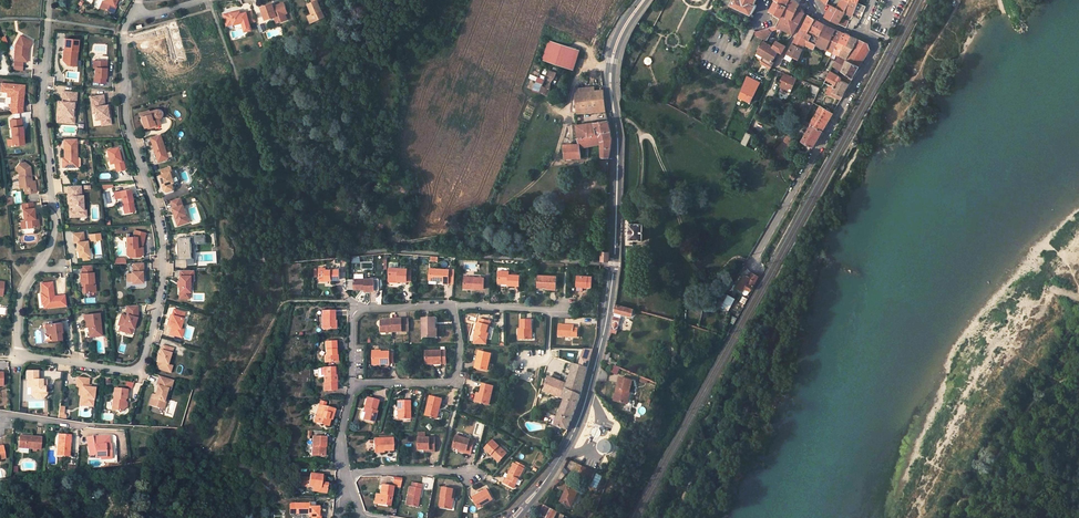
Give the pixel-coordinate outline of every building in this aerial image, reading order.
[(117,0),(105,0),(104,2),(103,1),(100,8),(111,13),(117,0)] [(318,1),(321,0),(312,0),(313,2),(308,4),(313,14),(310,15),(313,21),(325,16),(318,1)] [(732,4),(752,14),(756,5),(754,4),(756,0),(734,0),(732,4)] [(775,1),(787,6),(782,15),(792,21),(799,6),(800,4),(795,0),(774,0),(775,1)] [(843,13),(845,14),(846,13),(852,16),(855,9),(857,3),(850,0),(849,3),(844,0),(839,0),(838,2),(836,7),(838,8),(831,19),(837,23),(841,17),(843,13)] [(781,17),(782,15),(787,6),(775,1),(770,11),(781,17)] [(287,19),(285,13),(283,8),(286,7),(284,2),(276,5),(277,7),(274,8),(273,6),(272,3),(261,7),(266,19),(275,16),(277,15),(279,22),(287,19)] [(866,6),(857,3),(855,9),(863,13),(866,6)] [(831,5),(830,6),(825,16),(827,17),(831,19),(838,8),(836,7),(832,5),(831,5)] [(779,28),(792,34),(804,13),(802,10),(799,6),(792,21),(782,15),(781,17),(776,26),(779,28)] [(252,10),(247,12),(250,23),(256,21),(252,10)] [(250,23),(247,12),(241,14),(240,11),(224,16),(227,26),(233,24),(234,25),(243,22),(243,24),(245,24),(250,23)] [(787,53),(799,58),(805,41),(807,42),(806,45),(813,49),(815,45),(825,25),(819,22),(810,17),(811,16),(809,15),(809,16),(808,16),(792,44),(787,53)] [(853,16),(850,23),(855,25),(856,26),(858,22),(858,23),(860,19),(853,16)] [(841,17),(837,23),(845,26),(847,21),(848,20),(841,17)] [(815,45),(826,50),(835,30),(830,28),(825,25),(815,45)] [(755,34),(763,39),(765,40),(771,31),(768,29),(766,29),(757,31),(755,34)] [(826,50),(833,53),(843,33),(839,31),(835,30),(826,50)] [(833,53),(839,55),(839,54),(850,36),(846,35),(843,33),(833,53)] [(27,57),(27,48),(31,41),(21,36),(16,45),(15,61),(28,62),(28,57),(27,57)] [(854,38),(850,36),(839,54),(845,57),(847,58),(858,40),(854,38)] [(77,62),(79,40),(65,39),(64,50),(67,51),(67,54),(65,54),(65,60),(64,61),(63,65),(68,66),(72,62),(77,62)] [(846,60),(841,70),(845,73),(853,77),(864,58),(869,49),(868,45),(858,40),(847,58),(846,60)] [(570,70),(576,50),(548,41),(542,62),(570,70)] [(786,46),(777,41),(773,47),(764,42),(758,53),(773,61),(779,51),(782,53),(786,46)] [(573,71),(579,51),(576,50),(570,70),(573,71)] [(773,61),(758,53),(756,56),(759,57),(758,58),(762,60),(761,62),(771,68),(774,62),(773,61)] [(797,62),(799,58),(787,53),(782,62),(780,66),(787,69),(789,65),(792,60),(797,62)] [(839,55),(833,66),(841,70),(846,60),(844,60),(845,57),(839,54),(839,55)] [(106,78),(107,61),(96,61),(95,68),(96,68),(95,77),(95,82),(106,83),(106,78)] [(533,91),(547,96),(556,74),(552,72),(542,68),(533,91)] [(825,82),(832,85),(830,90),(833,91),(831,95),(841,100),(843,97),(846,89),(849,84),(841,80),(841,79),(841,78),(841,77),(840,77),(831,71),(825,82)] [(798,78),(785,73),(782,80),(784,81),(795,86),(798,78)] [(845,73),(841,80),(849,84),(853,77),(845,73)] [(748,76),(740,97),(751,102),(761,82),(748,76)] [(795,86),(784,81),(782,86),(792,91),(795,86)] [(23,107),(25,85),(1,83),(1,92),(8,92),(8,97),(12,97),(11,106),(12,114),(24,113),(23,107)] [(813,93),(817,95),(821,87),(816,86),(813,93)] [(63,91),(62,102),(62,106),(60,106),(59,116),(58,116),(57,122),(64,123),(65,116),(73,117),(73,111),(74,103),(74,98),(76,98),(77,93),(63,91)] [(577,114),(605,111),(604,99),(603,91),(594,92),(575,94),(577,114)] [(96,119),(101,119),(103,118),(104,125),(111,124),(111,117),(109,117),(107,105),(105,105),(104,95),(91,96),(91,102),(94,102),(96,101),(96,106),(94,106),(95,113),(96,119)] [(820,106),(810,123),(812,124),(822,131),(828,121),(833,114),(820,106)] [(810,110),(804,108),(800,116),(803,118),(805,119),(806,119),(810,110)] [(160,125),(158,119),(159,119),(161,115),(160,111),(156,109),(149,112),(149,114),(140,116),(144,128),(145,127),(150,126),(150,128),(160,125)] [(74,124),(75,111),(73,111),(73,117),(65,116),(64,123),(74,124)] [(805,119),(803,118),(800,122),(809,128),(811,126),(811,125),(804,121),(805,119)] [(22,119),(11,120),(13,146),(24,144),(22,119)] [(581,158),(579,145),(584,144),(601,142),(601,145),(601,158),(609,158),(612,139),(608,121),(576,126),(578,139),(572,139),(573,145),(564,145),(564,151),(565,154),(565,158),(581,158)] [(802,141),(813,147),(818,138),(822,131),(812,124),(811,125),(811,126),(809,128),(802,141)] [(169,158),(161,134),(156,136),(151,137),(159,161),(169,158)] [(745,134),(740,143),(745,146),(750,136),(745,134)] [(77,157),(77,138),(64,139),(65,158),(66,158),(66,160),(65,160),(65,167),(75,167),(75,157),(77,157)] [(125,169),(123,160),(121,160),(119,153),(118,147),(107,150),(110,163),(115,162),(117,171),(125,169)] [(37,192),(35,181),(32,181),(31,166),(25,162),(20,163),(15,169),(19,172),(19,171),(20,172),(21,177),(19,177),(20,188),(25,187),(25,193),(37,192)] [(175,182),(173,177),(175,176),(171,166),(165,168),(165,167),(161,169),(163,174),(161,175),(165,185),(163,186),(165,190),(167,191),(173,189),(174,187),(172,183),(175,182)] [(72,205),(72,210),(73,212),(70,212),(70,217),(78,216),(78,212),(84,212),(83,209),(83,195),(82,195),(81,185),(69,186),(69,194),(72,194),(72,196),(72,201),(72,205)] [(134,211),(131,201),(133,200),(130,189),(120,191),(125,213),(134,211)] [(187,214),(184,204),(184,205),(181,197),(172,200),(176,213),(177,217),(176,218),(179,225),(188,222),(185,215),(187,214)] [(34,215),(33,202),(22,204),(24,220),(27,220),(28,228),(39,227),(38,218),(35,218),(34,215)] [(643,230),(644,224),(629,224),(629,240),(626,240),(625,246),(633,246),(633,240),(643,240),(643,235),(647,235),(647,230),(643,230)] [(142,248),(145,233),(135,230),(133,237),(126,237),(127,248),(129,248),(130,250),(131,257),(140,257),(142,254),(142,250),(140,250),(140,248),(142,248)] [(89,255),(87,241),(84,241),(83,232),(73,233),(74,243),(76,242),(78,257),(82,256),(83,260),(89,259),(89,255)] [(194,237),(191,237),(191,243),(206,242),(205,235),(194,235),(194,237)] [(191,243),(191,237),(178,238),(179,243),(179,249),(180,255),(180,259),(192,258),(192,257),(194,257),(194,251),(192,251),(191,243)] [(142,276),(142,271),(143,271),(143,262),(133,263),(133,271),(131,271),(131,273),(132,281),(132,283),(142,282),(142,276)] [(411,281),(412,269),(399,269),(399,265),(398,264),(391,264),(391,268),(390,268),(389,280),(399,280),(398,282),(407,282),(407,280),(411,281)] [(82,292),(92,292),(92,279),(93,279),(93,272),(91,272),(91,265),(81,265),(82,273),(80,273),(80,279),(81,279),(83,279),(83,283),(81,283),(82,292)] [(438,281),(444,281),(444,283),(448,283),(454,283),(454,271),(449,270),(430,269),(429,281),(438,281)] [(189,292),(189,281),(191,281),(191,276),(193,276),(193,270),(180,270),(180,276),(179,276),(179,292),(189,292)] [(327,270),(320,271),(321,281),(332,281),(341,281),(341,271),(327,272),(327,270)] [(509,272),(498,271),(498,282),(508,283),(508,284),(508,286),(519,286),(520,275),(509,275),(509,272)] [(752,274),(745,288),(750,291),(751,291),(759,277),(752,274)] [(557,277),(538,276),(538,287),(548,288),(548,287),(556,287),(557,277)] [(577,287),(583,287),(587,287),(587,288),(592,289),(592,278),(588,278),(588,276),(577,276),(577,287)] [(484,278),(464,277),(464,287),(475,287),(475,289),(484,289),(484,278)] [(355,280),(347,280),(348,290),(361,290),(365,290),(365,292),(379,291),(379,280),(364,280),(355,280)] [(65,305),(64,295),(53,296),(52,293),(53,293),(52,282),(41,283),(42,293),(41,293),(42,304),(43,303),(49,303),(50,307),(65,305)] [(721,293),(712,308),(719,310),(727,296),(725,295),(721,293)] [(632,316),(634,309),(616,304),(615,312),(622,314),(632,316)] [(133,328),(136,317),(138,317),(137,305),(127,305),(127,314),(127,316),(122,314),(119,323),(124,325),(122,331),(131,334),(133,328)] [(180,328),(183,318),(181,317),(183,312),(174,309),(172,315),(169,325),(172,326),(169,334),(181,337),(183,330),(180,328)] [(324,310),(324,329),(337,329),(337,320),(335,320),(336,310),(324,310)] [(101,329),(99,313),(85,315),(86,325),(88,324),(88,327),(89,336),(99,335),(98,329),(101,329)] [(611,332),(616,333),(617,329),(618,329),(621,318),(614,316),(611,332)] [(391,320),(380,320),(380,331),(392,330),(392,332),(402,332),(408,332),(408,319),(401,319),(391,319),(391,320)] [(435,319),(422,319),(423,338),(434,338),(433,330),(435,329),(435,319)] [(491,322),(479,319),(475,336),(475,345),(487,345),(487,339),(485,339),(487,333),(489,326),(490,327),(491,322)] [(532,321),(521,320),(521,329),(521,339),(532,340),(532,321)] [(62,332),(60,322),(45,324),(46,334),(50,333),(51,340),(61,339),(60,332),(62,332)] [(574,327),(559,326),(558,336),(578,338),(578,329),(574,329),(574,327)] [(336,362),(335,350),(336,350),(335,341),(325,341),(326,350),(326,355),(324,355),(324,362),(326,362),(336,362)] [(167,364),(171,354),(173,348),(163,345),(161,351),(161,350),(157,362),(158,362),(156,368),(170,373),(172,366),(167,364)] [(585,349),(583,356),(590,359),(593,350),(585,349)] [(381,364),(390,365),(390,364),(394,364),(394,358),(390,358),(390,353),(390,352),(381,352),(381,351),(372,351),(372,363),(381,363),(381,364)] [(446,351),(425,351),(426,364),(435,364),(435,363),(441,362),(441,364),(446,364),(446,351)] [(491,354),(479,352),(477,362),(479,363),(477,369),(487,371),(491,354)] [(574,364),(570,376),(567,385),(559,381),(561,377),(554,375),(553,379),(548,377),(545,392),(565,399),(556,422),(554,421),(553,424),(559,427),(560,427),(563,428),(568,430),(581,395),(590,359),(583,356),(582,356),(579,366),(574,364)] [(334,376),(334,368),(324,368),(319,368),(319,377),(324,377),(324,391),(335,391),(335,386),(335,376),(334,376)] [(42,387),(42,380),(39,380),(38,380),(37,371),(27,371),(27,388),(31,388),(33,388),(33,394),(36,397),(41,397),(45,394),(44,387),(42,387)] [(170,390),(173,380),(159,376),(157,385),(158,386),(155,395),(154,399),(151,398),(149,405),(160,408),(162,401),(164,402),(164,400),(168,389),(170,390)] [(76,386),(79,387),(82,387),(81,395),(83,395),(83,401),(85,402),(85,406),(93,407),(95,389),(88,388),(89,379),(77,378),(76,386)] [(623,379),(619,391),(616,401),(627,405),(630,394),(631,394),(635,383),(634,382),(623,379)] [(46,395),(46,380),(42,380),(42,387),(44,387),(45,394),(41,397),(36,397),(33,394),(33,388),(31,388),(31,395),(36,399),(42,399),(46,395)] [(489,405),(493,387),(483,384),(480,394),(478,403),(489,405)] [(126,399),(127,390),(114,389),(112,410),(118,410),(119,413),(126,407),(124,404),(124,400),(126,399)] [(441,408),(443,398),(431,396),(427,415),(437,417),(440,407),(441,408)] [(377,401),(367,398),(364,409),(366,409),(365,412),(363,420),(373,422),(376,411),(374,411),(377,401)] [(407,419),(407,418),(407,413),(409,412),(409,401),(397,402),(397,419),(407,419)] [(335,410),(319,406),(315,422),(323,425),(325,419),(327,420),(327,419),(330,420),(332,420),(335,410)] [(435,438),(426,438),(426,433),(418,433),(418,439),(418,450),(425,450),(429,450),(430,452),(435,452),(435,438)] [(59,435),(59,444),(58,456),(66,456),(67,456),(68,448),(67,448),(67,445),(68,445),(70,445),(71,436),(69,436),(59,435)] [(40,449),(41,437),(31,436),(31,438),(20,437),(19,447),(32,448),(32,451),(36,451),(36,449),(37,449),(40,449)] [(325,436),(314,436),(313,445),(313,455),(324,456),(325,446),(326,446),(326,436),(325,436)] [(93,437),(86,437),(86,455),(96,455),(96,457),(101,457),(106,457),(106,455),(112,455),(112,445),(110,445),(110,438),(102,438),(102,437),(97,437),(97,440),(93,440),(93,437)] [(472,455),(475,442),(463,438),(456,437),(453,448),(459,449),(468,452),(467,453),(472,455)] [(392,439),(375,439),(375,450),(380,450),(381,451),(393,451),(392,439)] [(608,441),(604,440),(601,442),(599,444),(598,448),(599,450),(602,453),(605,454),(607,454),(610,452),(612,450),(612,446),(611,443),(608,441)] [(508,455),(493,441),(485,449),(492,456),(493,454),(501,461),(508,455)] [(500,463),(501,461),(493,454),(492,456),(500,463)] [(524,469),(514,464),(509,475),(507,480),(506,479),(504,484),(514,489),(524,469)] [(595,471),(583,466),(579,474),(591,479),(595,471)] [(322,482),(323,475),(311,473),(310,477),(302,476),(301,485),(314,487),(321,488),(320,492),(327,493),(327,492),(328,483),(325,483),(322,482)] [(411,487),(409,487),(406,505),(416,507),(417,497),(419,498),(422,485),(412,483),(411,487)] [(392,487),(381,486),(380,494),(381,494),(380,504),(389,506),(392,487)] [(578,492),(568,487),(566,492),(567,492),(565,497),(564,496),(561,502),(572,507),(578,492)] [(454,490),(443,488),(439,507),(449,509),(451,499),(452,499),(454,490)] [(493,500),(487,490),(480,494),(481,495),(473,499),(478,508),(493,500)] [(296,503),(296,509),(298,513),(309,514),(309,517),(312,517),(321,517),(321,514),(319,514),(319,507),(309,507),(310,503),(296,503)] [(540,514),(547,517),(555,517),(558,512),(545,505),(540,514)]
